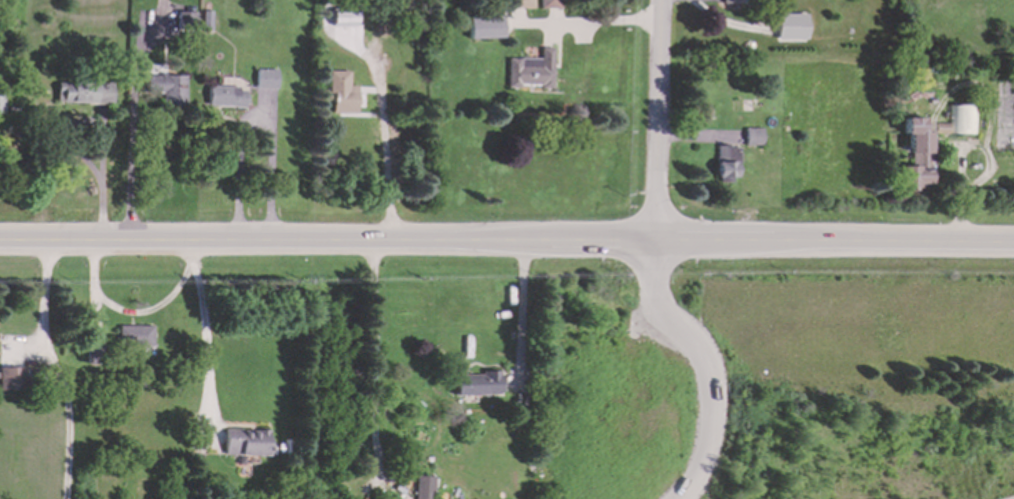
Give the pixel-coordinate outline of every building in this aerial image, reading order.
[(511,9),(533,9),(533,0),(511,0),(511,9)] [(560,9),(560,0),(540,0),(540,9),(560,9)] [(195,13),(177,12),(177,29),(195,30),(195,13)] [(203,32),(212,31),(211,12),(202,12),(203,32)] [(331,27),(354,27),(355,13),(331,13),(331,27)] [(805,15),(775,14),(775,40),(805,41),(805,15)] [(502,39),(501,17),(467,18),(468,40),(502,39)] [(507,87),(552,88),(553,48),(540,48),(540,60),(507,59),(507,87)] [(277,70),(256,70),(256,89),(276,89),(277,70)] [(355,114),(356,87),(348,86),(348,72),(328,71),(328,95),(331,96),(331,114),(355,114)] [(185,76),(146,74),(145,93),(163,94),(162,105),(184,106),(185,76)] [(62,84),(61,104),(111,104),(112,85),(62,84)] [(245,108),(245,88),(208,87),(208,107),(245,108)] [(928,132),(920,133),(919,119),(901,119),(901,136),(906,136),(906,154),(909,154),(909,167),(899,167),(899,188),(928,188),(928,132)] [(761,146),(761,129),(744,129),(744,146),(761,146)] [(735,146),(716,147),(716,183),(736,183),(735,146)] [(152,326),(118,327),(118,347),(152,347),(152,326)] [(24,391),(24,368),(0,369),(0,391),(24,391)] [(453,375),(453,395),(498,396),(499,375),(453,375)] [(268,431),(224,430),(224,456),(267,456),(268,431)] [(433,477),(415,477),(414,498),(432,498),(433,477)]
